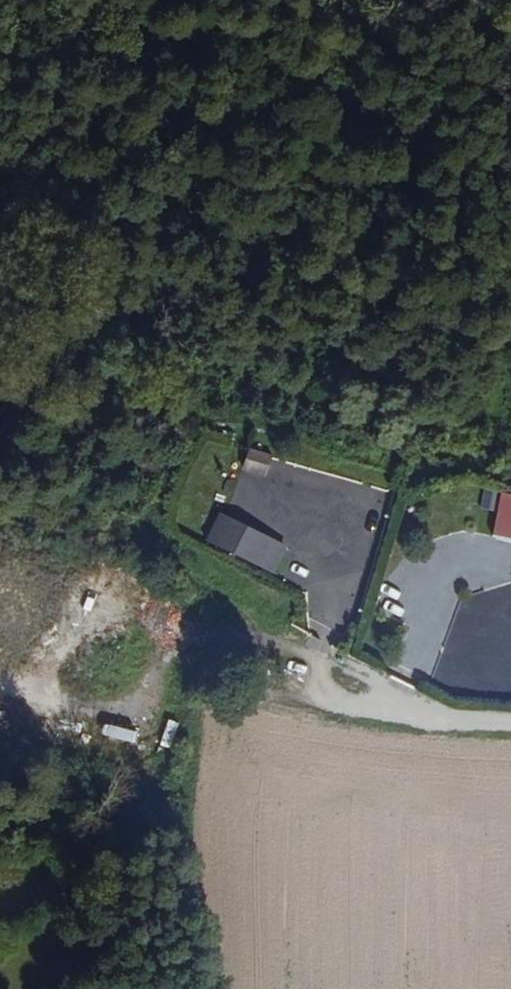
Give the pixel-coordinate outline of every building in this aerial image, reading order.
[(272,457),(247,449),(240,471),(265,479),(272,457)] [(499,534),(510,536),(510,490),(506,490),(499,534)] [(287,547),(220,511),(206,538),(274,573),(287,547)]
